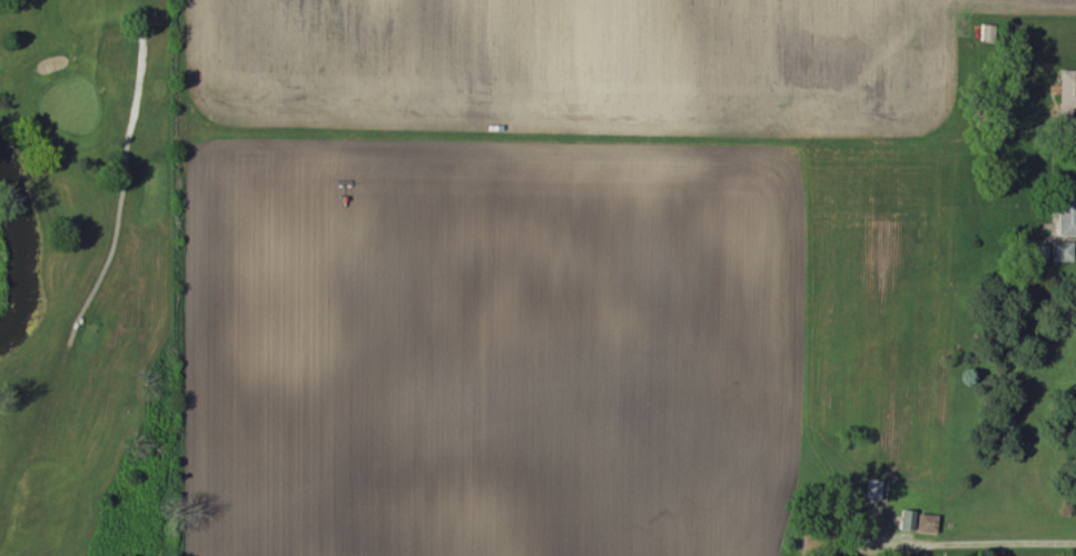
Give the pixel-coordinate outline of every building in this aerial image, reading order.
[(1059,123),(1075,123),(1075,111),(1075,72),(1059,72),(1059,123)] [(1057,196),(1056,238),(1075,238),(1075,196),(1057,196)] [(918,514),(906,513),(905,532),(917,532),(918,514)] [(917,533),(935,535),(938,518),(920,515),(917,533)]
